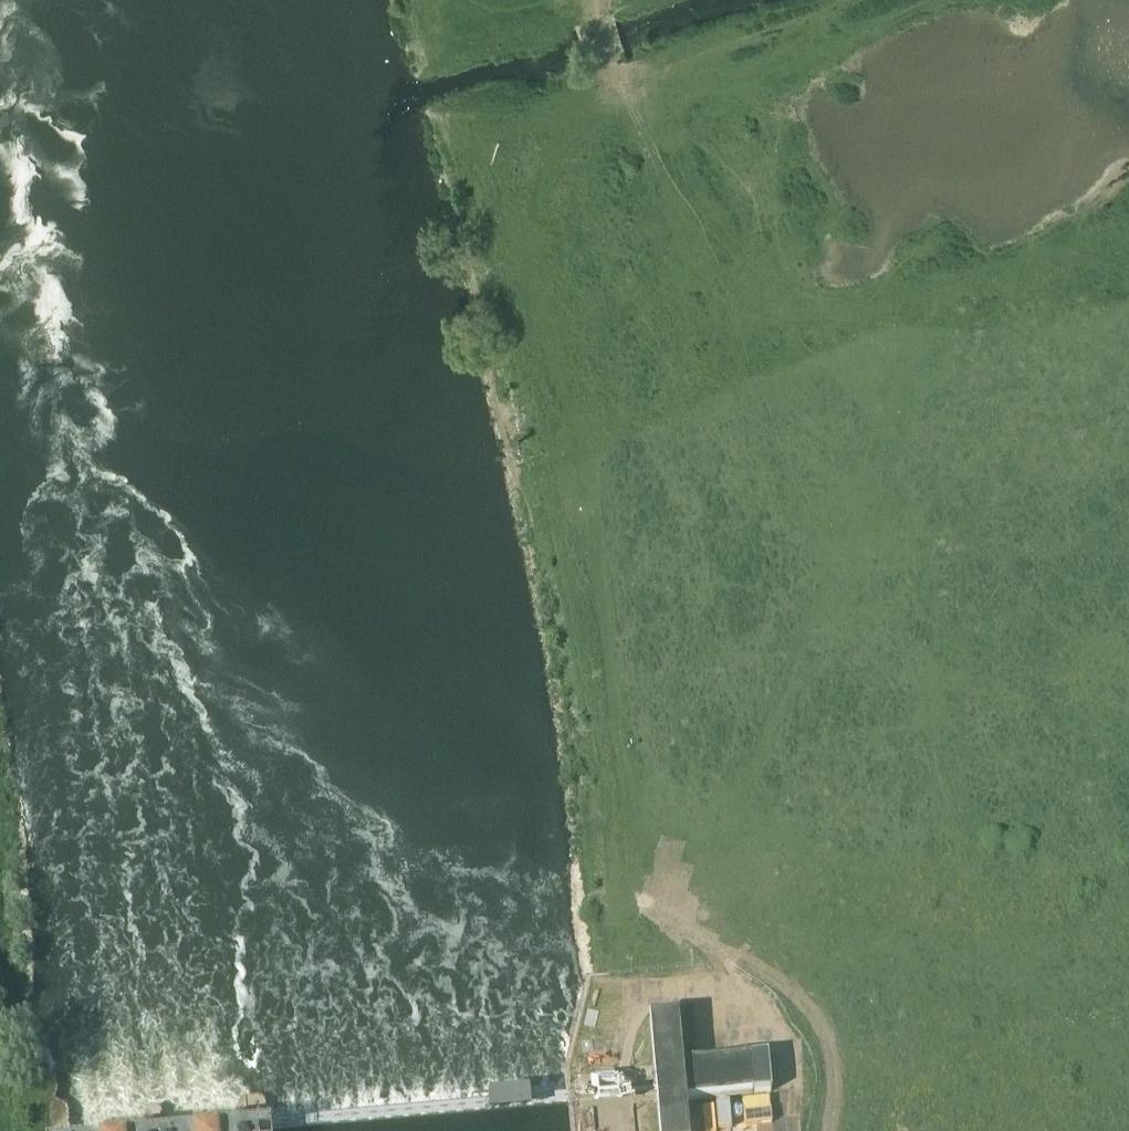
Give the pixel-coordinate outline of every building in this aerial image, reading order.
[(687,1063),(683,1020),(653,1023),(662,1130),(692,1130),(690,1100),(682,1101),(679,1063),(687,1063)] [(687,1063),(679,1063),(682,1101),(690,1100),(754,1095),(751,1057),(687,1063)]
